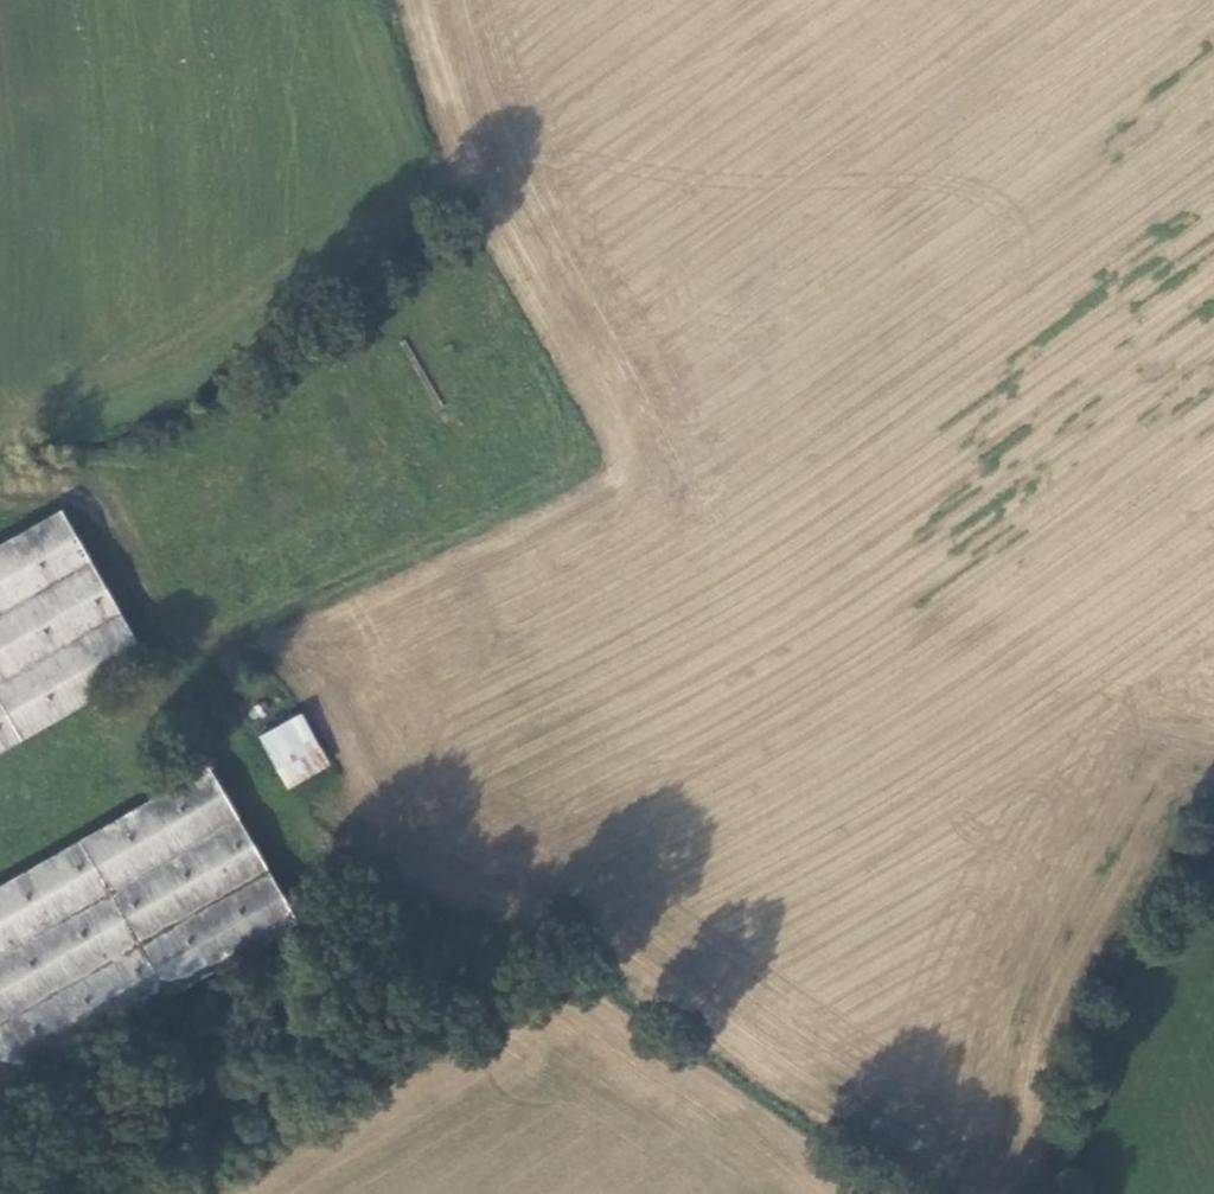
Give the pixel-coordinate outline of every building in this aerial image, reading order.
[(0,546),(0,756),(153,666),(61,510),(0,546)] [(310,728),(263,757),(291,804),(339,776),(310,728)] [(0,884),(0,1090),(294,919),(205,766),(0,884)]
